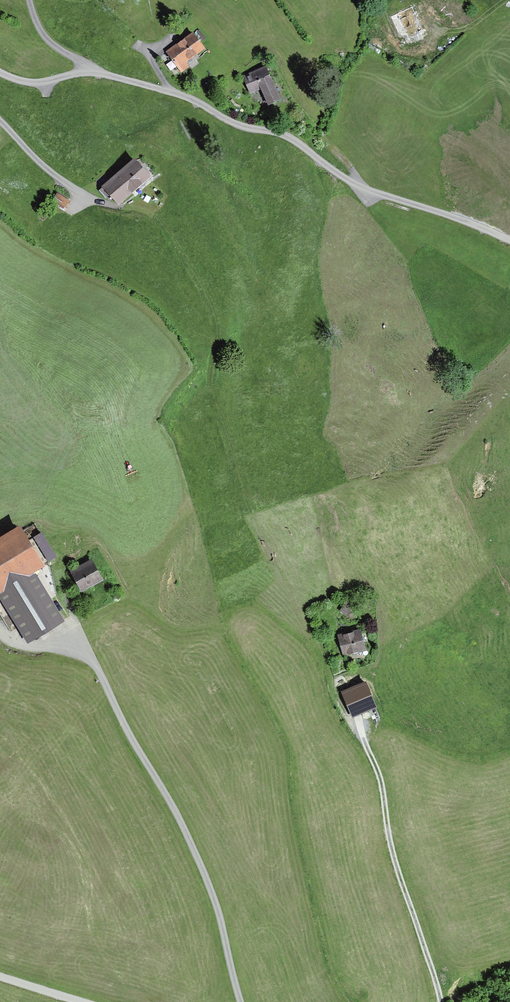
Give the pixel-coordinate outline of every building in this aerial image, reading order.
[(419,8),(397,17),(406,41),(428,33),(419,8)] [(193,34),(165,53),(179,74),(191,66),(187,60),(204,49),(193,34)] [(269,73),(244,83),(256,114),(281,104),(269,73)] [(132,159),(104,189),(122,206),(150,176),(132,159)] [(0,538),(0,599),(28,643),(63,625),(35,573),(43,568),(18,525),(0,538)] [(48,560),(57,555),(45,530),(36,535),(48,560)] [(90,562),(69,574),(80,593),(101,582),(90,562)] [(355,616),(359,608),(346,601),(342,609),(355,616)] [(359,630),(337,634),(341,656),(364,651),(359,630)] [(358,684),(337,694),(348,719),(369,709),(358,684)]
